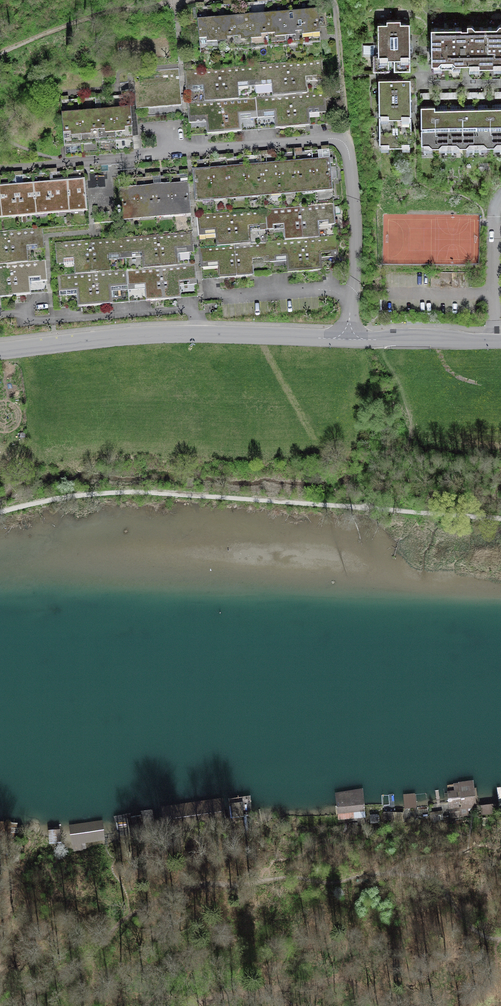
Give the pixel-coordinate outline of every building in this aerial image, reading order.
[(200,55),(322,45),(319,11),(311,12),(294,13),(277,14),(258,16),(241,17),(226,19),(209,20),(198,21),(200,55)] [(401,21),(386,21),(386,25),(378,25),(378,38),(378,57),(373,57),(373,70),(389,70),(389,61),(389,58),(394,58),(394,61),(394,70),(410,70),(410,56),(410,37),(410,24),(401,25),(401,21)] [(500,24),(496,27),(475,27),(471,24),(467,24),(467,29),(431,28),(431,46),(432,63),(433,63),(434,75),(460,74),(460,62),(466,62),(473,62),(473,74),(500,74),(500,62),(500,24)] [(325,93),(308,94),(306,77),(324,76),(322,60),(185,71),(186,88),(203,86),(204,102),(187,104),(189,120),(206,118),(207,134),(242,132),(240,116),(274,113),(275,129),(310,126),(309,110),(326,109),(325,93)] [(179,69),(134,73),(137,110),(159,108),(182,106),(179,69)] [(379,79),(379,118),(379,143),(388,143),(389,146),(402,146),(402,143),(411,143),(411,116),(410,78),(403,79),(386,79),(379,79)] [(484,107),(470,108),(456,108),(442,108),(435,108),(435,105),(428,105),(421,105),(421,143),(429,143),(432,146),(435,146),(439,146),(442,142),(456,142),(459,145),(466,145),(469,142),(484,142),(487,145),(494,145),(497,142),(500,141),(500,107),(497,107),(484,107)] [(74,142),(90,141),(104,139),(123,138),(133,137),(131,109),(62,115),(64,143),(74,142)] [(196,198),(333,187),(330,159),(322,159),(305,161),(288,162),(269,163),(253,165),(237,166),(220,167),(202,169),(194,169),(196,198)] [(75,180),(59,182),(42,183),(24,185),(8,186),(0,187),(0,215),(88,208),(85,180),(75,180)] [(122,217),(191,212),(189,183),(179,184),(162,185),(146,186),(128,188),(120,189),(121,204),(122,217)] [(122,217),(121,204),(93,206),(94,223),(122,221),(122,217)] [(255,276),(253,260),(286,257),(288,273),(323,270),(321,255),(339,253),(338,237),(321,238),(320,221),(336,220),(334,204),(198,215),(199,231),(216,230),(217,247),(200,248),(201,264),(218,263),(220,279),(255,276)] [(29,263),(27,247),(44,245),(42,228),(8,231),(0,232),(0,298),(14,297),(31,295),(29,279),(46,277),(45,262),(29,263)] [(177,298),(176,281),(196,279),(195,265),(179,266),(177,250),(194,249),(192,233),(55,244),(56,260),(74,259),(76,274),(58,276),(59,292),(78,290),(79,306),(112,303),(111,287),(145,284),(147,300),(177,298)] [(474,781),(447,784),(451,817),(478,814),(474,781)] [(362,790),(335,793),(337,820),(365,817),(362,790)] [(415,794),(403,795),(405,809),(417,808),(415,794)] [(250,798),(230,800),(233,818),(252,815),(250,798)] [(222,801),(162,809),(165,827),(225,819),(222,801)] [(480,806),(481,815),(500,813),(500,803),(480,806)] [(154,810),(118,814),(120,835),(156,830),(154,810)] [(442,811),(430,813),(431,821),(443,819),(442,811)] [(404,813),(383,813),(383,822),(404,823),(404,813)] [(103,821),(69,825),(71,845),(106,841),(104,825),(103,821)] [(0,824),(0,841),(17,842),(17,825),(0,824)] [(59,827),(48,828),(50,843),(60,842),(59,827)]
